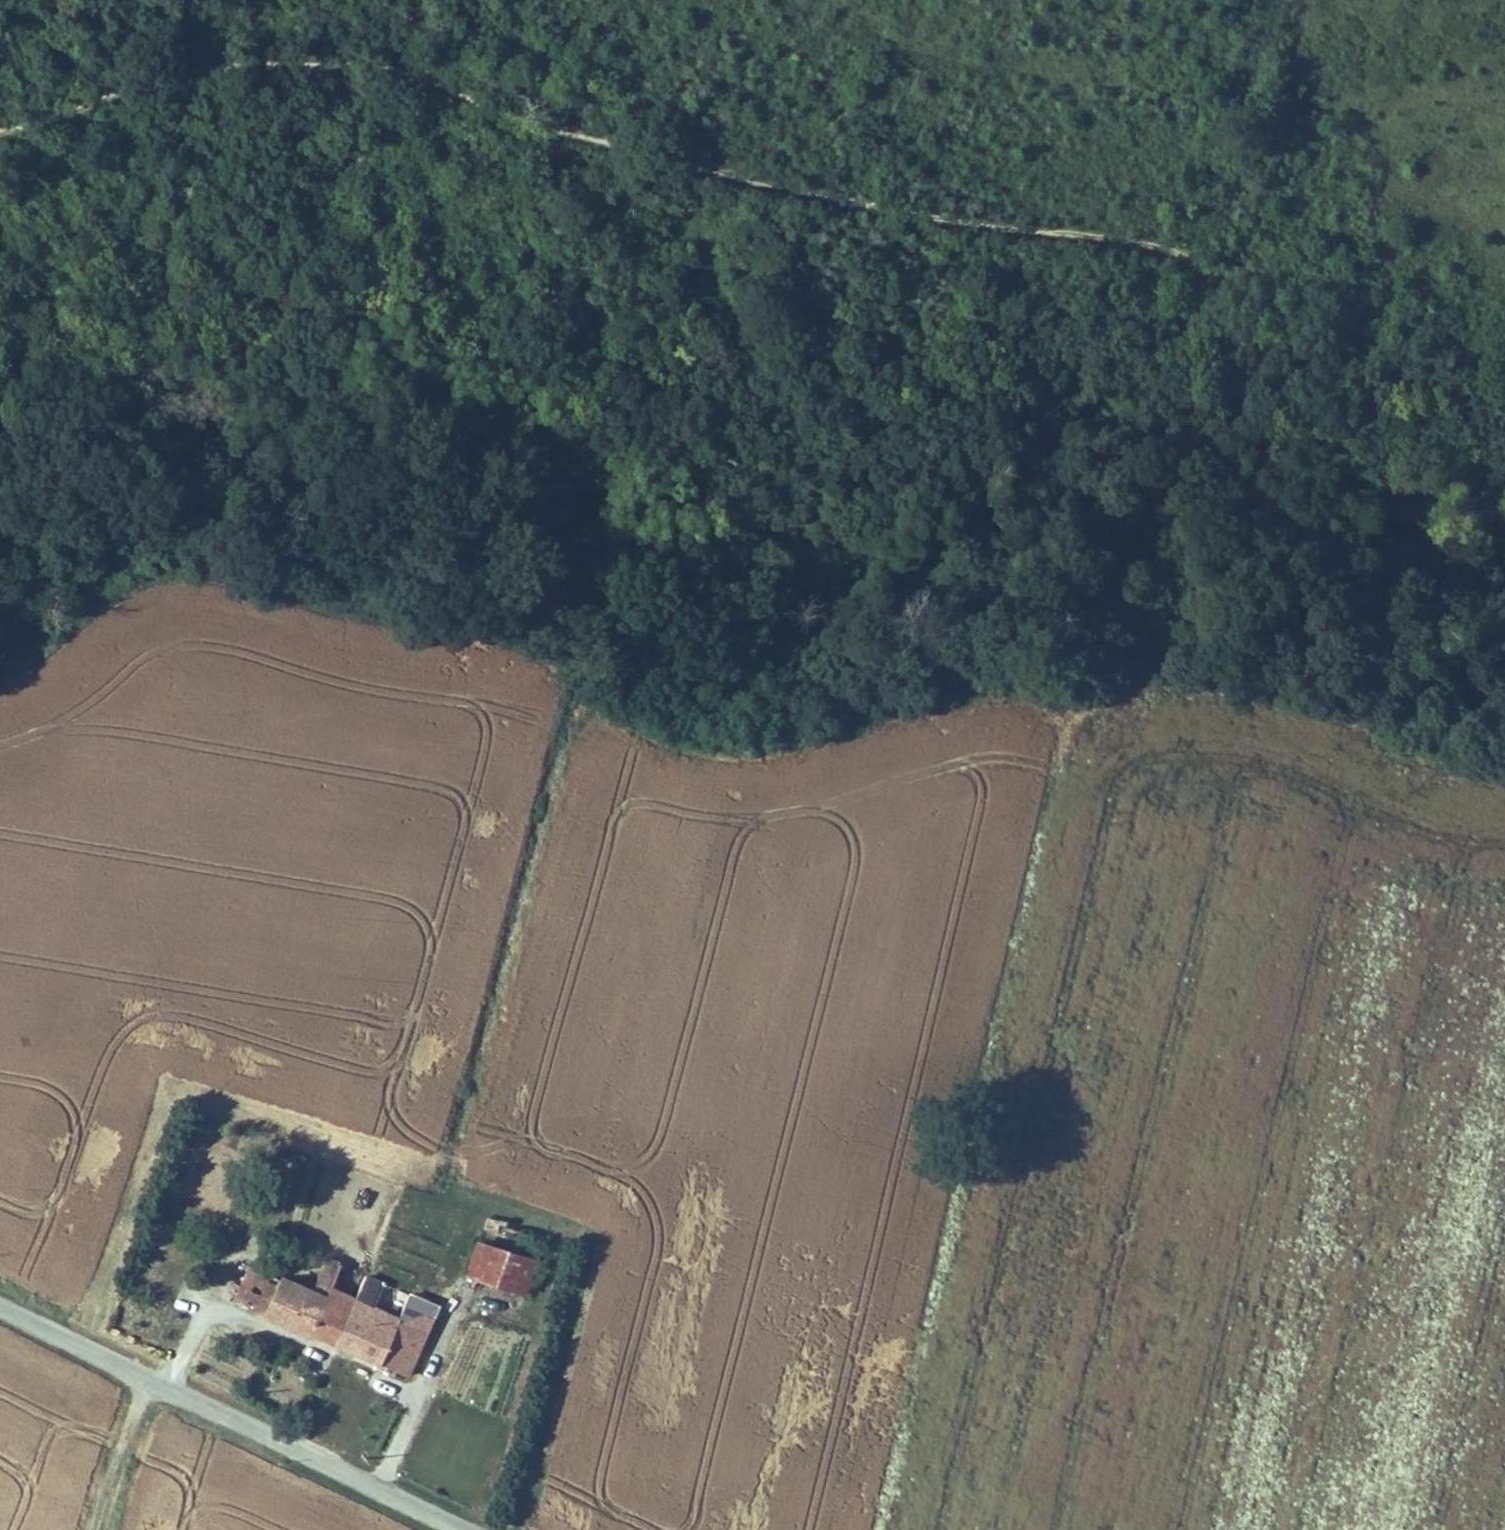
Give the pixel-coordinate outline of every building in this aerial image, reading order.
[(527,1295),(539,1257),(478,1236),(465,1275),(527,1295)] [(330,1291),(344,1261),(331,1255),(317,1286),(262,1261),(255,1277),(260,1284),(367,1333),(376,1312),(330,1291)] [(410,1290),(344,1261),(330,1291),(376,1312),(397,1321),(410,1290)] [(359,1351),(367,1333),(260,1284),(255,1277),(245,1302),(359,1351)] [(367,1333),(359,1351),(381,1360),(389,1343),(398,1321),(397,1321),(376,1312),(367,1333)] [(414,1354),(424,1333),(398,1321),(389,1343),(414,1354)] [(381,1360),(407,1372),(414,1354),(389,1343),(381,1360)]
